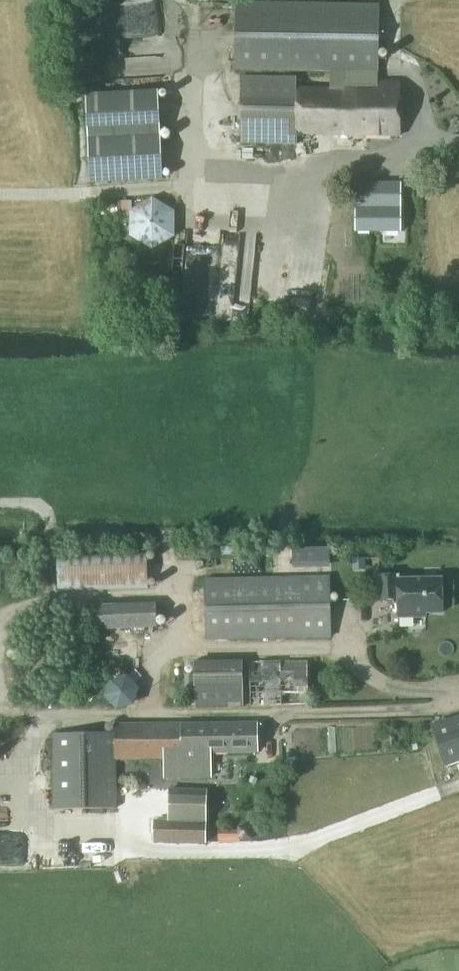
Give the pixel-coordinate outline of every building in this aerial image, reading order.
[(377,74),(378,6),(235,4),(234,71),(330,73),(377,74)] [(400,136),(399,82),(377,82),(377,74),(330,73),(330,91),(296,90),(297,134),(400,136)] [(297,134),(296,90),(296,78),(240,76),(240,89),(241,133),(241,145),(296,146),(297,134)] [(89,185),(162,181),(157,92),(84,95),(89,185)] [(401,183),(355,183),(355,233),(401,233),(401,206),(401,183)] [(130,212),(129,237),(152,250),(175,238),(174,211),(153,198),(130,212)] [(57,590),(148,587),(147,557),(56,559),(57,590)] [(442,613),(441,579),(399,580),(398,576),(379,577),(380,601),(398,600),(398,618),(415,618),(415,614),(442,613)] [(206,640),(331,637),(329,577),(204,580),(206,640)] [(97,630),(157,627),(156,603),(96,606),(97,630)] [(250,706),(309,705),(307,662),(249,663),(250,706)] [(194,708),(243,707),(242,663),(193,664),(194,708)] [(134,706),(139,688),(126,675),(108,680),(103,697),(116,710),(134,706)] [(115,733),(51,734),(53,809),(116,808),(116,760),(180,759),(181,778),(210,778),(209,753),(256,752),(256,724),(256,723),(114,725),(115,733)] [(154,841),(168,841),(205,842),(206,791),(169,790),(168,822),(154,821),(154,841)]
